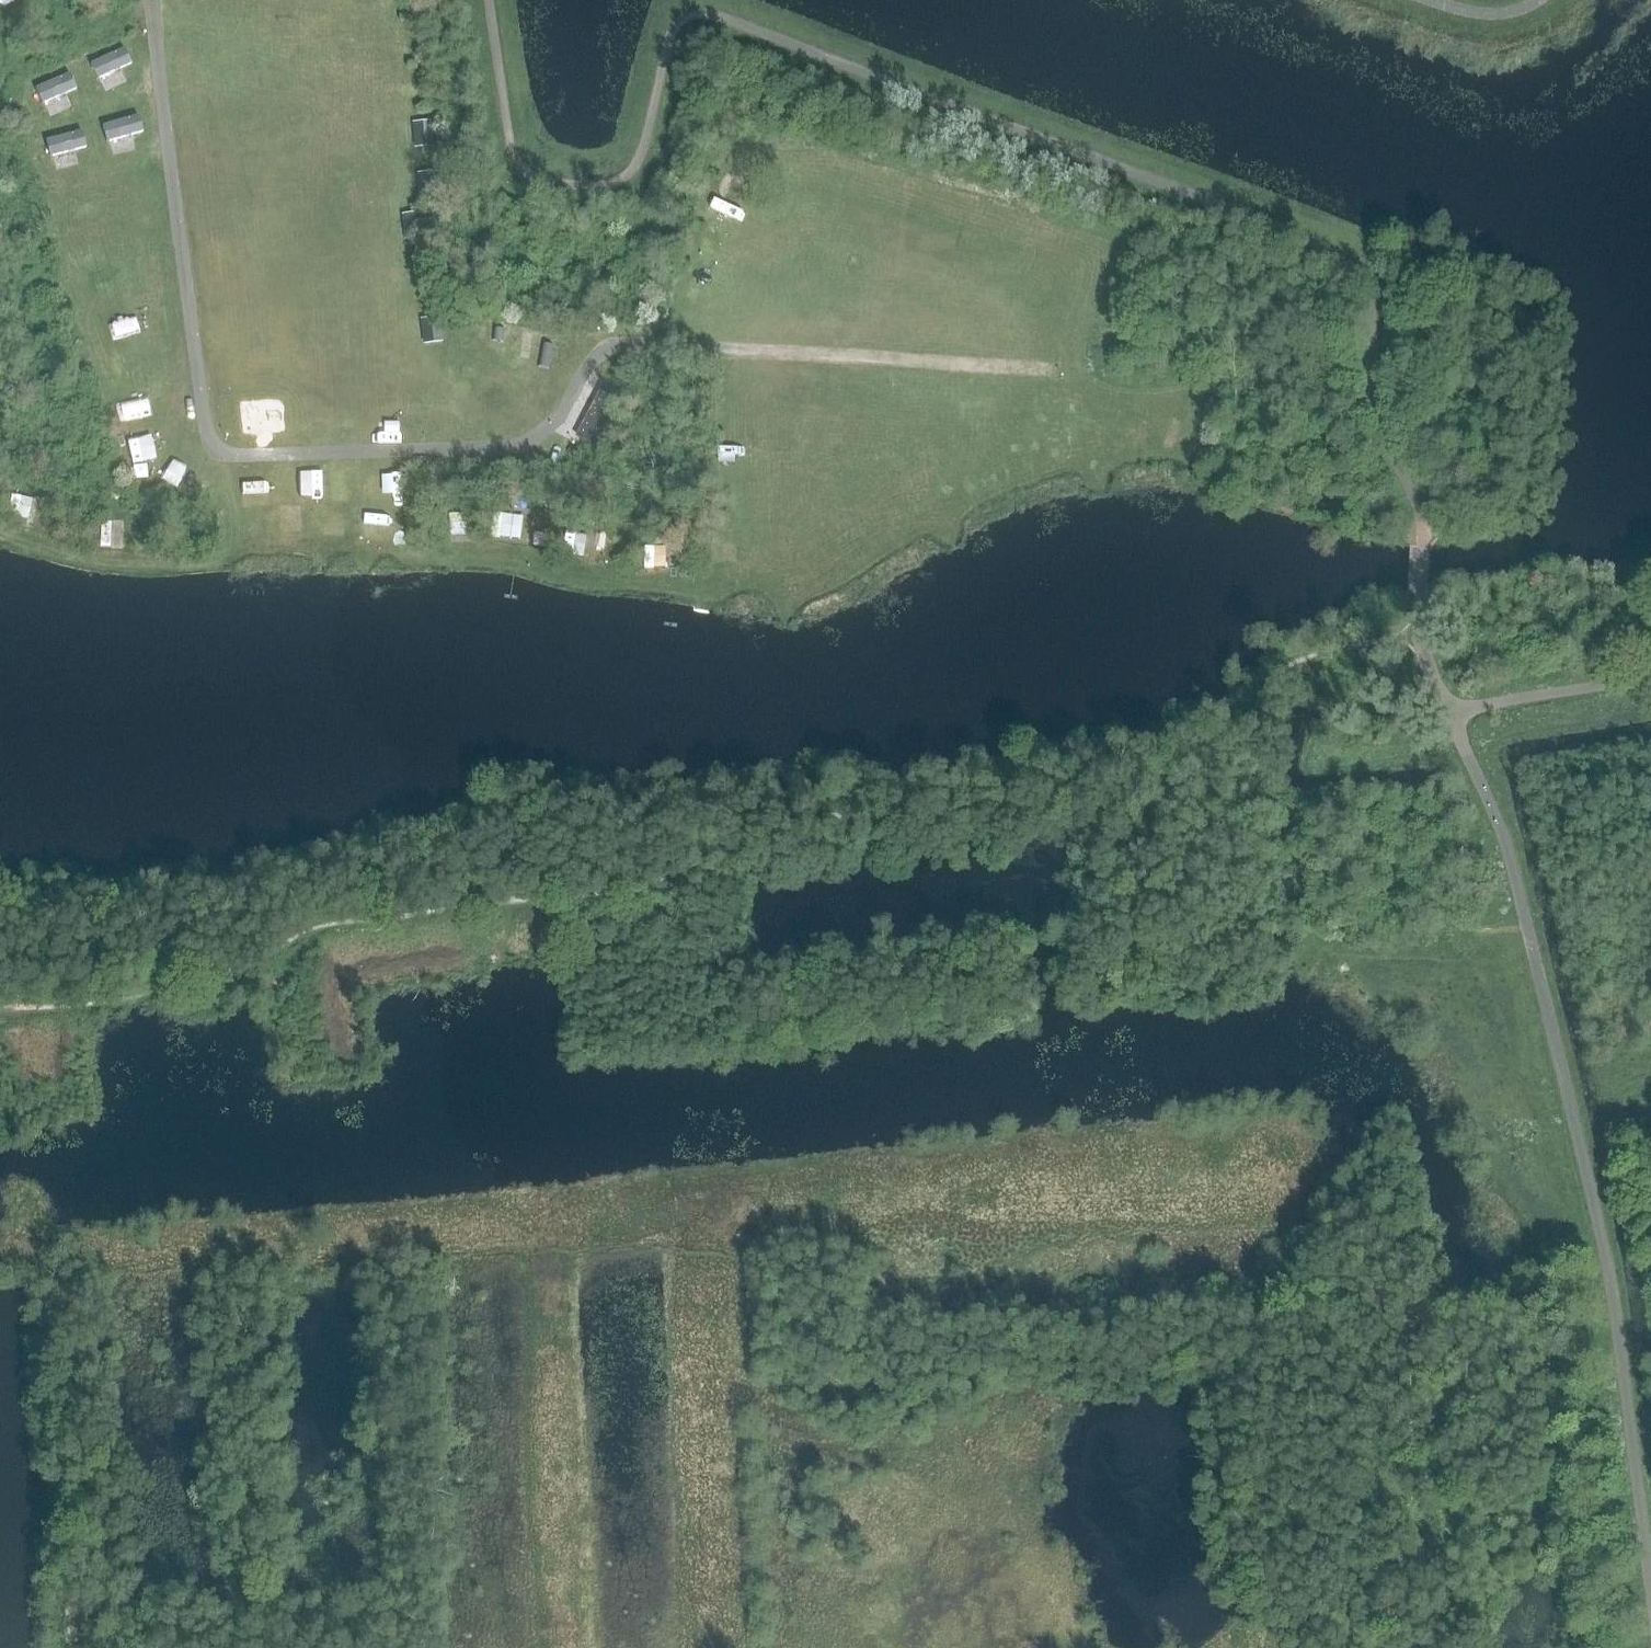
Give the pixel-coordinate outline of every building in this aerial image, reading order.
[(130,80),(125,70),(135,66),(127,48),(95,62),(107,90),(130,80)] [(142,116),(106,124),(111,143),(146,134),(142,116)] [(429,123),(413,125),(415,147),(431,146),(429,123)] [(49,139),(52,157),(90,150),(86,131),(49,139)] [(418,215),(403,217),(405,239),(421,238),(418,215)] [(437,319),(421,322),(424,344),(440,342),(437,319)] [(522,329),(522,351),(537,351),(538,329),(522,329)] [(599,447),(623,401),(601,390),(577,435),(599,447)] [(1180,429),(1171,425),(1162,444),(1170,449),(1180,429)] [(1141,432),(1133,432),(1133,444),(1141,444),(1141,432)] [(528,500),(517,498),(516,507),(527,509),(528,500)] [(383,539),(383,516),(361,516),(362,540),(383,539)] [(127,548),(127,522),(103,521),(102,547),(127,548)]
